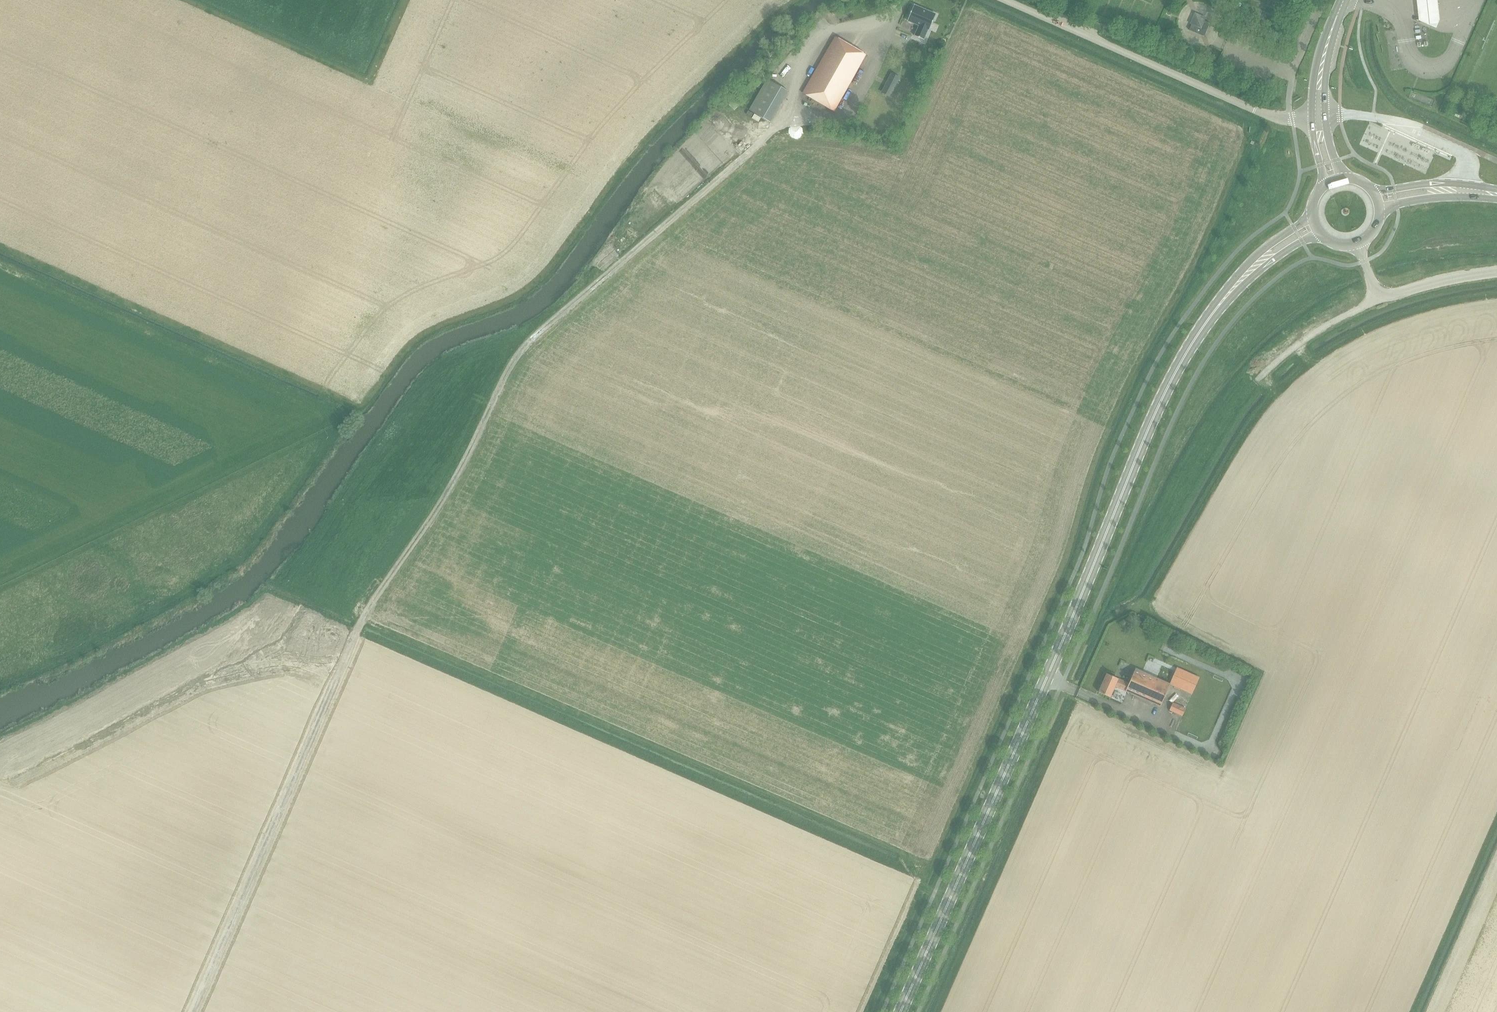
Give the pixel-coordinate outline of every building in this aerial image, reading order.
[(1419,20),(1437,28),(1440,19),(1438,0),(1417,0),(1419,20)] [(914,5),(908,21),(919,26),(915,36),(924,40),(928,30),(929,30),(936,15),(914,5)] [(1210,23),(1205,21),(1206,18),(1205,18),(1195,14),(1191,24),(1189,30),(1204,36),(1210,23)] [(849,84),(861,63),(866,55),(835,37),(830,46),(803,93),(834,112),(849,84)] [(901,78),(891,73),(881,93),(890,97),(901,78)] [(768,80),(750,111),(771,122),(788,92),(768,80)] [(623,255),(630,246),(618,237),(611,247),(623,255)] [(1177,668),(1170,684),(1192,694),(1200,677),(1177,668)] [(1099,692),(1111,698),(1116,686),(1161,705),(1170,684),(1136,669),(1129,683),(1107,674),(1099,692)] [(1183,715),(1186,708),(1173,703),(1170,710),(1183,715)]
